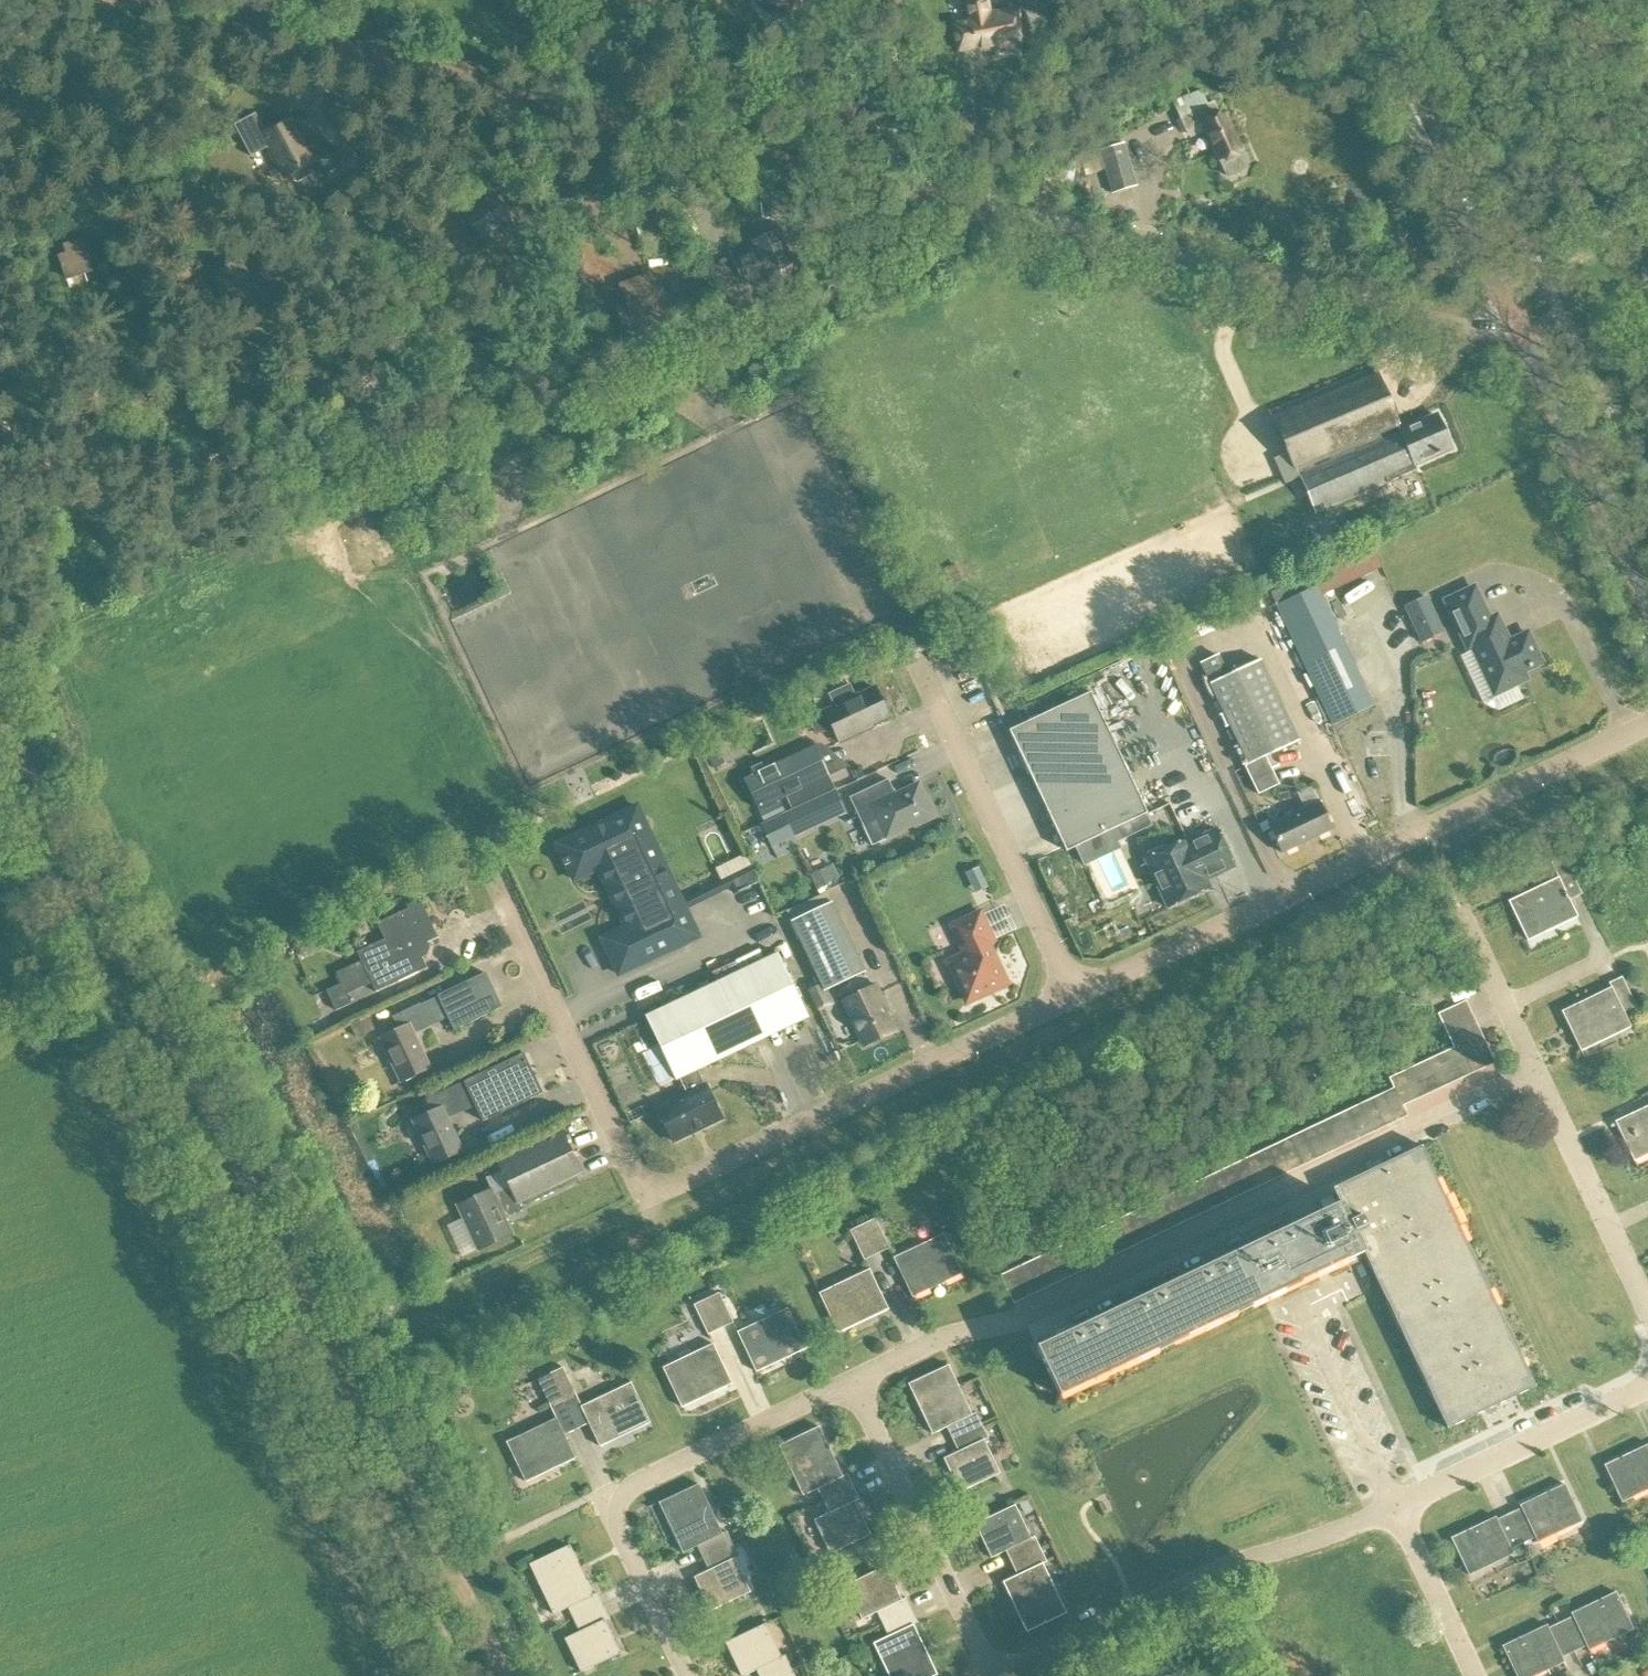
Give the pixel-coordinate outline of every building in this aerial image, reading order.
[(761,3),(777,6),(777,7),(777,9),(777,11),(777,12),(778,14),(779,15),(780,16),(782,17),(784,18),(785,18),(787,18),(790,17),(792,16),(793,15),(794,14),(795,12),(795,11),(795,9),(797,0),(761,0),(761,3)] [(989,0),(961,0),(966,23),(954,26),(958,51),(978,47),(979,51),(1005,46),(1023,42),(1016,7),(991,12),(989,0)] [(1228,177),(1249,167),(1241,151),(1225,115),(1222,116),(1216,102),(1207,106),(1181,118),(1188,134),(1205,126),(1221,160),(1228,177)] [(316,163),(292,117),(263,132),(254,116),(233,126),(250,158),(266,150),(283,180),(290,175),(293,182),(298,183),(310,176),(311,172),(308,167),(316,163)] [(1122,145),(1100,152),(1114,194),(1135,187),(1122,145)] [(355,193),(371,180),(362,169),(346,182),(355,193)] [(514,230),(507,221),(511,219),(495,196),(467,216),(483,238),(499,227),(506,236),(514,230)] [(756,249),(734,259),(744,283),(793,264),(780,233),(754,244),(756,249)] [(1647,235),(1635,242),(1645,262),(1647,261),(1647,264),(1647,236),(1647,235)] [(67,278),(94,270),(84,240),(66,246),(69,254),(61,256),(67,278)] [(622,282),(637,323),(668,312),(654,271),(622,282)] [(1375,368),(1273,411),(1317,514),(1419,471),(1416,463),(1453,447),(1439,416),(1402,431),(1375,368)] [(1376,543),(1316,570),(1327,594),(1387,566),(1376,543)] [(1328,611),(1310,575),(1271,593),(1333,725),(1374,706),(1328,611)] [(1496,695),(1505,691),(1528,680),(1523,671),(1542,662),(1528,633),(1506,643),(1501,633),(1504,631),(1497,616),(1486,621),(1483,615),(1487,613),(1475,587),(1447,600),(1469,648),(1473,646),(1496,695)] [(1442,632),(1425,597),(1403,607),(1420,643),(1442,632)] [(1249,765),(1265,757),(1299,741),(1260,660),(1227,675),(1217,656),(1201,664),(1249,765)] [(828,695),(834,707),(825,711),(840,743),(864,732),(864,730),(889,718),(875,688),(855,697),(849,685),(828,695)] [(1090,692),(1038,717),(1009,731),(1066,851),(1147,813),(1090,692)] [(787,796),(830,777),(815,746),(743,780),(757,810),(787,796)] [(916,826),(936,816),(927,797),(925,798),(919,784),(896,795),(889,779),(850,797),(872,844),(915,824),(916,826)] [(1299,793),(1305,807),(1269,824),(1282,853),(1332,830),(1311,787),(1299,793)] [(782,815),(792,838),(847,814),(836,791),(782,815)] [(777,804),(759,813),(764,823),(782,814),(777,804)] [(620,974),(700,937),(638,806),(558,844),(575,880),(599,869),(627,927),(603,939),(620,974)] [(1113,844),(1121,840),(1116,828),(1107,832),(1113,844)] [(1156,882),(1168,908),(1211,887),(1205,876),(1214,872),(1215,875),(1235,866),(1217,829),(1189,842),(1188,839),(1145,859),(1147,864),(1142,867),(1151,884),(1156,882)] [(748,854),(720,866),(725,876),(752,864),(748,854)] [(1509,900),(1528,939),(1579,914),(1571,898),(1583,892),(1565,856),(1553,862),(1560,876),(1509,900)] [(831,865),(809,877),(817,890),(838,878),(831,865)] [(787,911),(792,922),(824,990),(865,971),(828,892),(787,911)] [(358,952),(362,960),(335,974),(340,985),(328,990),(337,1010),(353,1003),(349,994),(373,983),(377,992),(428,968),(422,954),(426,952),(428,948),(426,944),(439,937),(423,902),(379,923),(386,939),(358,952)] [(981,912),(952,925),(965,954),(948,962),(967,1002),(1007,983),(988,943),(994,940),(981,912)] [(677,1080),(681,1078),(699,1070),(809,1017),(778,953),(646,1016),(677,1080)] [(455,1030),(503,1007),(486,973),(439,996),(394,1017),(400,1029),(382,1038),(402,1081),(431,1068),(414,1032),(448,1015),(455,1030)] [(1637,1006),(1622,975),(1610,980),(1613,986),(1562,1010),(1581,1050),(1632,1026),(1626,1012),(1637,1006)] [(827,990),(823,992),(820,985),(807,991),(818,1013),(834,1005),(827,990)] [(865,1045),(895,1031),(884,1006),(885,1006),(876,986),(844,1001),(865,1045)] [(1443,1027),(1469,1015),(1464,1004),(1438,1016),(1443,1027)] [(1449,1039),(1475,1026),(1469,1015),(1443,1027),(1449,1039)] [(355,1039),(375,1029),(368,1016),(348,1026),(355,1039)] [(1454,1049),(1460,1046),(1470,1042),(1480,1037),(1475,1026),(1449,1039),(1454,1049)] [(1470,1042),(1483,1069),(1493,1064),(1480,1037),(1470,1042)] [(1473,1074),(1483,1069),(1470,1042),(1460,1046),(1473,1074)] [(1461,1080),(1473,1074),(1460,1046),(1454,1049),(1448,1052),(1461,1080)] [(1450,1085),(1461,1080),(1448,1052),(1436,1057),(1450,1085)] [(449,1118),(477,1105),(484,1121),(544,1093),(525,1053),(465,1081),(427,1099),(433,1112),(414,1120),(435,1164),(464,1150),(449,1118)] [(1438,1091),(1450,1085),(1436,1057),(1425,1063),(1438,1091)] [(1427,1096),(1438,1091),(1425,1063),(1413,1068),(1427,1096)] [(1415,1102),(1427,1096),(1413,1068),(1402,1074),(1415,1102)] [(706,1085),(699,1070),(681,1078),(688,1094),(658,1108),(673,1141),(722,1118),(707,1085),(706,1085)] [(1403,1107),(1415,1102),(1402,1074),(1390,1080),(1395,1089),(1403,1107)] [(1408,1117),(1403,1107),(1395,1089),(1383,1094),(1397,1122),(1408,1117)] [(1385,1128),(1397,1122),(1383,1094),(1372,1100),(1385,1128)] [(1375,1133),(1385,1128),(1372,1100),(1362,1105),(1375,1133)] [(1327,1121),(1339,1150),(1375,1133),(1362,1105),(1327,1121)] [(1635,1161),(1647,1155),(1647,1106),(1616,1122),(1635,1161)] [(1327,1155),(1339,1150),(1327,1121),(1314,1127),(1327,1155)] [(1315,1161),(1327,1155),(1314,1127),(1302,1133),(1315,1161)] [(519,1202),(582,1172),(563,1132),(499,1162),(512,1188),(496,1196),(493,1189),(458,1205),(479,1249),(514,1233),(506,1217),(522,1209),(519,1202)] [(1304,1166),(1315,1161),(1302,1133),(1291,1138),(1304,1166)] [(1293,1172),(1304,1166),(1291,1138),(1280,1144),(1293,1172)] [(1280,1177),(1293,1172),(1280,1144),(1267,1149),(1280,1177)] [(1340,1201),(1036,1345),(1059,1396),(1363,1252),(1378,1283),(1448,1429),(1538,1386),(1422,1146),(1333,1187),(1340,1201)] [(1211,1210),(1223,1205),(1209,1177),(1198,1182),(1211,1210)] [(1200,1216),(1211,1210),(1198,1182),(1186,1188),(1200,1216)] [(1188,1221),(1200,1216),(1186,1188),(1175,1193),(1188,1221)] [(1177,1226),(1188,1221),(1175,1193),(1164,1198),(1177,1226)] [(1166,1231),(1177,1226),(1164,1198),(1153,1204),(1166,1231)] [(1154,1237),(1166,1231),(1153,1204),(1141,1209),(1154,1237)] [(1142,1243),(1154,1237),(1141,1209),(1129,1215),(1142,1243)] [(1130,1248),(1142,1243),(1129,1215),(1117,1220),(1130,1248)] [(864,1224),(878,1254),(891,1248),(876,1218),(864,1224)] [(1119,1254),(1130,1248),(1117,1220),(1106,1226),(1119,1254)] [(865,1260),(878,1254),(864,1224),(851,1230),(865,1260)] [(1107,1259),(1119,1254),(1106,1226),(1094,1231),(1107,1259)] [(1096,1265),(1107,1259),(1094,1231),(1082,1237),(1096,1265)] [(914,1297),(963,1273),(945,1234),(895,1258),(914,1297)] [(1084,1271),(1096,1265),(1082,1237),(1070,1242),(1084,1271)] [(1072,1276),(1084,1271),(1070,1242),(1059,1248),(1072,1276)] [(998,1269),(1018,1260),(1013,1248),(992,1258),(998,1269)] [(1060,1282),(1072,1276),(1059,1248),(1047,1253),(1060,1282)] [(1049,1287),(1060,1282),(1047,1253),(1036,1259),(1049,1287)] [(1037,1292),(1049,1287),(1036,1259),(1024,1264),(1037,1292)] [(1026,1298),(1037,1292),(1024,1264),(1012,1270),(1026,1298)] [(840,1332),(889,1308),(871,1270),(822,1293),(840,1332)] [(1014,1303),(1026,1298),(1012,1270),(1001,1275),(1014,1303)] [(708,1299),(722,1328),(735,1322),(721,1293),(708,1299)] [(708,1334),(722,1328),(708,1299),(695,1305),(708,1334)] [(758,1371),(807,1348),(789,1309),(740,1332),(758,1371)] [(683,1407),(733,1384),(714,1344),(664,1368),(683,1407)] [(954,1439),(984,1425),(978,1413),(973,1415),(949,1365),(910,1384),(934,1433),(948,1427),(954,1439)] [(551,1374),(565,1403),(579,1396),(566,1367),(551,1374)] [(553,1408),(565,1403),(551,1374),(539,1380),(553,1408)] [(603,1446),(652,1422),(633,1383),(584,1406),(603,1446)] [(528,1481),(577,1458),(557,1419),(509,1442),(528,1481)] [(984,1425),(954,1439),(960,1451),(946,1458),(962,1491),(1001,1473),(985,1439),(989,1437),(984,1425)] [(825,1500),(854,1487),(848,1474),(844,1476),(820,1426),(782,1445),(805,1494),(819,1488),(825,1500)] [(1605,1465),(1623,1503),(1647,1491),(1647,1445),(1605,1465)] [(705,1557),(735,1543),(729,1531),(724,1533),(701,1484),(662,1502),(686,1552),(699,1545),(705,1557)] [(1510,1513),(1523,1542),(1535,1537),(1538,1543),(1583,1522),(1565,1484),(1521,1505),(1522,1508),(1510,1513)] [(854,1487),(825,1500),(831,1513),(817,1519),(833,1553),(872,1534),(856,1501),(860,1499),(854,1487)] [(1013,1563),(1044,1549),(1037,1535),(1032,1538),(1016,1505),(977,1524),(993,1557),(1007,1550),(1013,1563)] [(1511,1548),(1523,1542),(1510,1513),(1498,1519),(1497,1517),(1452,1538),(1470,1575),(1514,1554),(1511,1548)] [(735,1543),(705,1557),(711,1570),(697,1576),(713,1610),(752,1592),(736,1558),(740,1556),(735,1543)] [(576,1619),(606,1605),(600,1592),(595,1594),(572,1545),(531,1565),(555,1614),(570,1607),(576,1619)] [(1044,1549),(1013,1563),(1019,1574),(1005,1581),(1029,1631),(1068,1612),(1044,1563),(1049,1560),(1044,1549)] [(885,1624),(914,1610),(908,1597),(903,1600),(887,1566),(848,1584),(864,1618),(879,1611),(885,1624)] [(1562,1623),(1575,1651),(1587,1645),(1590,1651),(1634,1630),(1617,1593),(1572,1614),(1574,1618),(1562,1623)] [(606,1605),(576,1619),(582,1631),(567,1638),(583,1672),(623,1653),(607,1619),(612,1617),(606,1605)] [(885,1624),(891,1636),(875,1643),(891,1675),(934,1675),(938,1674),(915,1624),(920,1622),(914,1610),(885,1624)] [(793,1667),(788,1655),(783,1657),(767,1623),(728,1642),(744,1675),(758,1669),(762,1675),(774,1675),(793,1667)] [(1575,1651),(1562,1623),(1550,1629),(1549,1625),(1503,1647),(1517,1675),(1538,1675),(1566,1663),(1563,1656),(1575,1651)] [(774,1675),(798,1675),(793,1667),(774,1675)]
